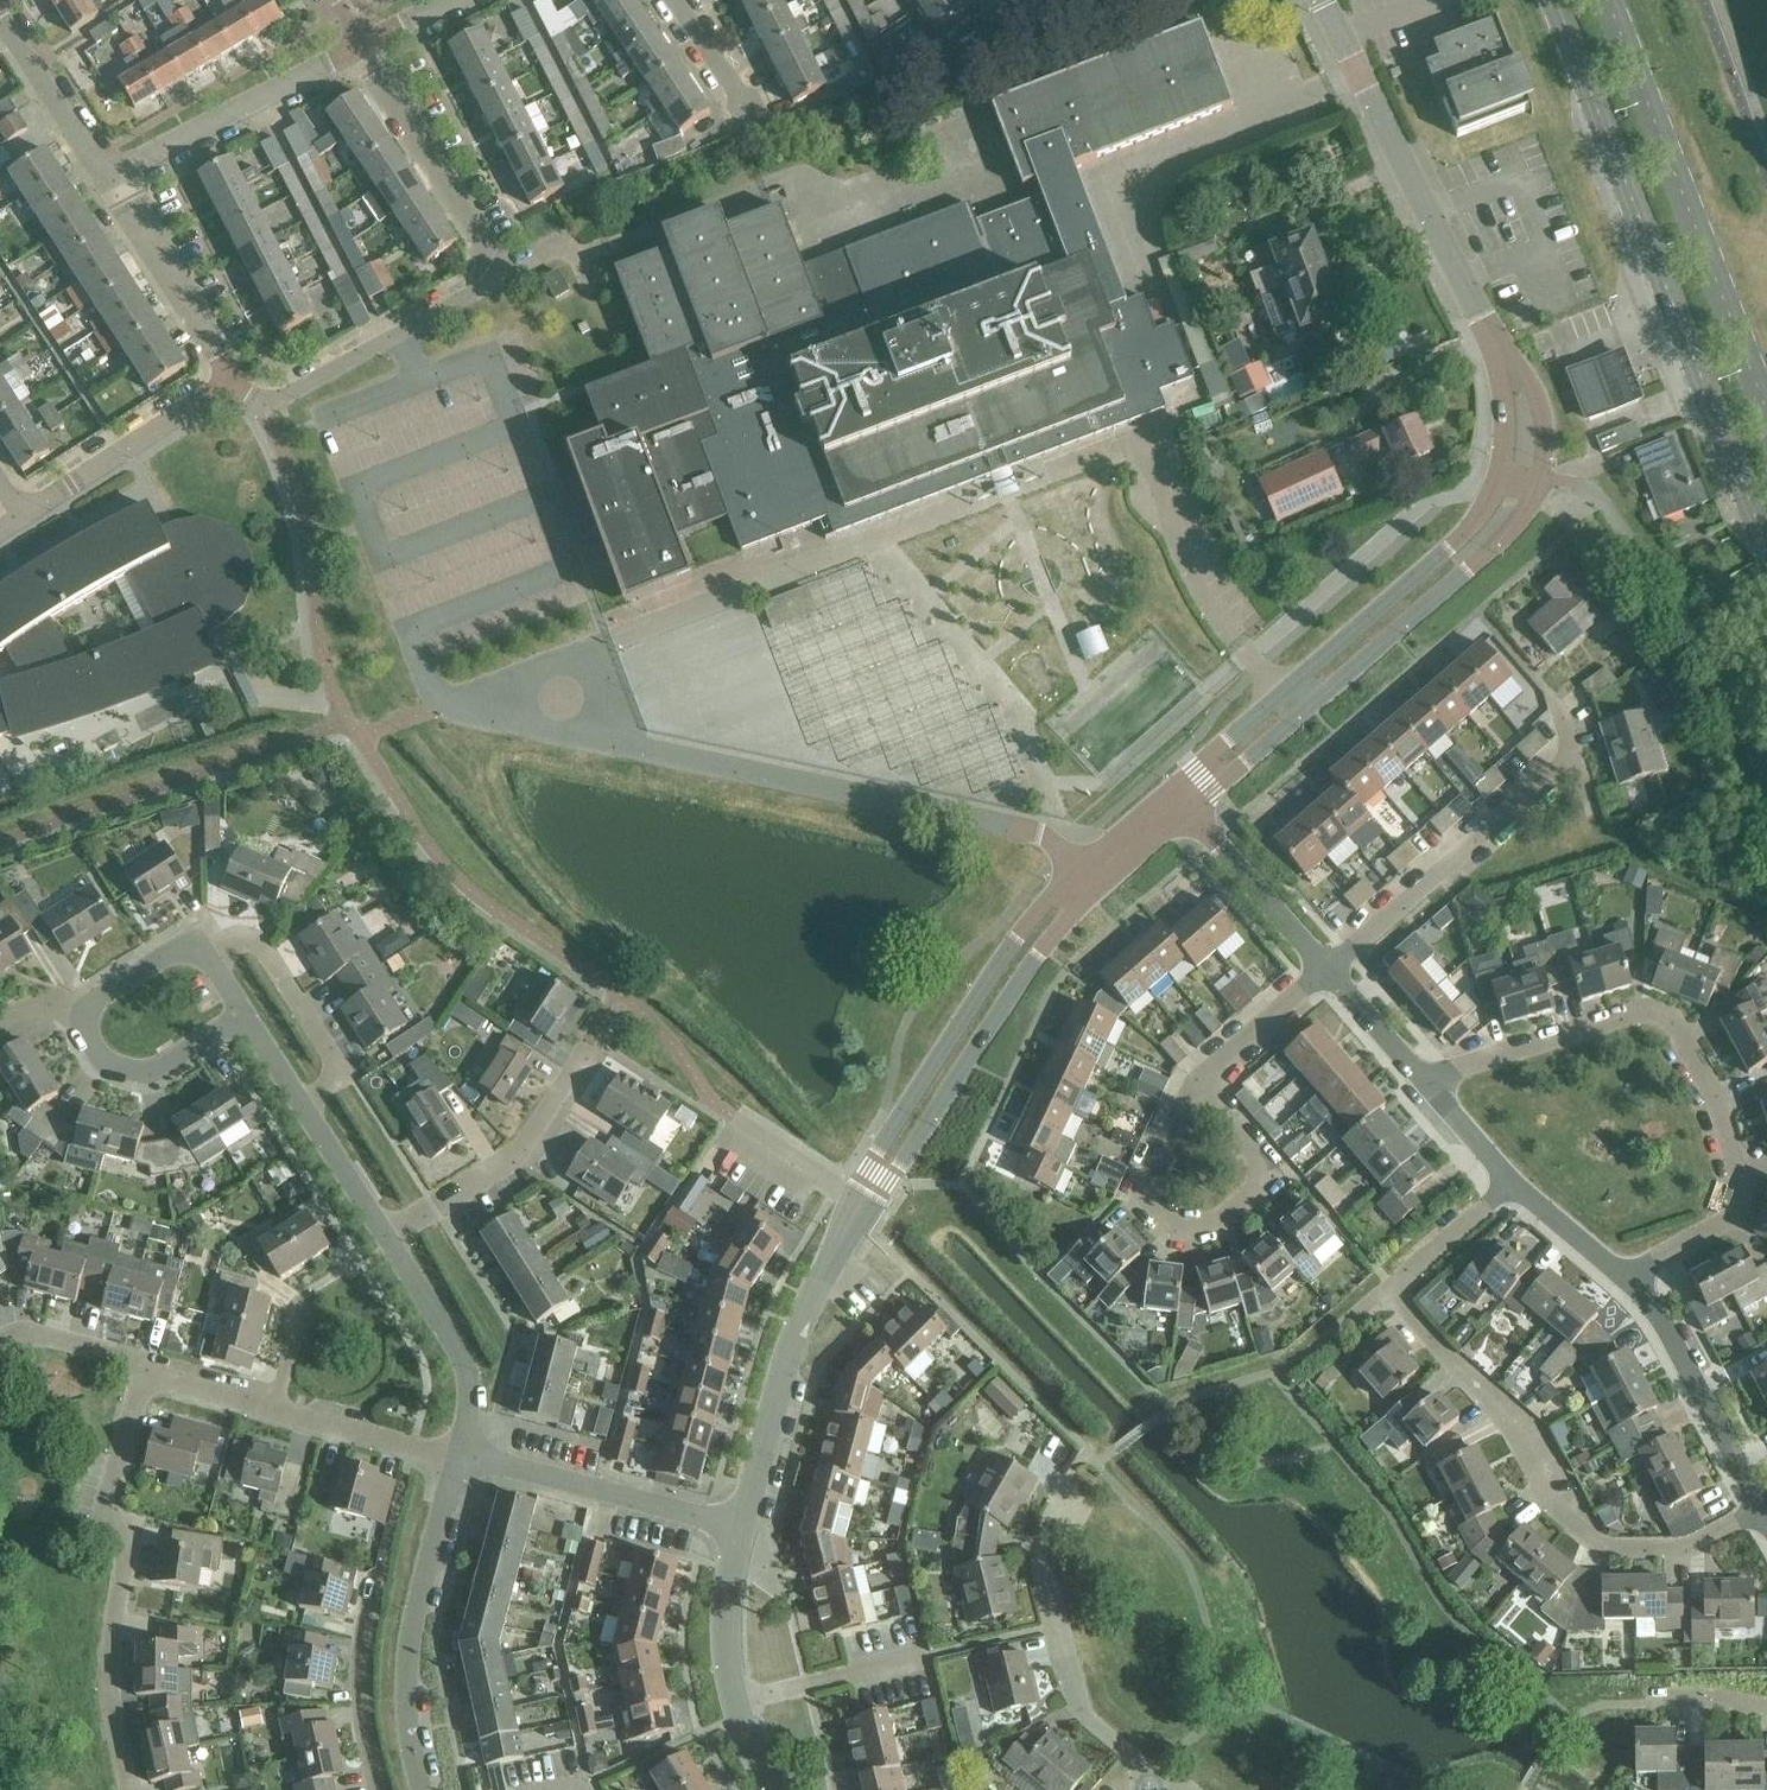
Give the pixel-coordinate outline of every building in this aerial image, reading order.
[(57,10),(72,0),(51,0),(57,10)] [(57,10),(72,32),(105,11),(98,0),(72,0),(57,10)] [(243,10),(258,37),(284,21),(271,0),(237,0),(243,10)] [(552,40),(564,34),(564,33),(566,32),(550,0),(545,0),(535,5),(552,40)] [(587,19),(615,0),(585,0),(570,10),(579,24),(587,19)] [(615,35),(645,15),(635,0),(615,0),(587,19),(594,28),(605,21),(615,35)] [(754,26),(787,9),(783,0),(741,0),(754,26)] [(827,8),(832,18),(821,23),(822,24),(842,14),(835,0),(823,0),(827,8)] [(855,15),(867,10),(861,0),(847,0),(855,15)] [(922,9),(936,0),(916,0),(922,9)] [(922,9),(937,33),(940,31),(948,44),(962,35),(954,22),(968,14),(959,0),(936,0),(922,9)] [(188,8),(178,14),(186,27),(196,20),(188,8)] [(526,43),(529,42),(539,37),(526,9),(512,16),(526,43)] [(787,9),(754,26),(768,52),(801,35),(811,30),(804,18),(794,23),(787,9)] [(243,10),(218,25),(233,51),(258,37),(243,10)] [(855,15),(869,42),(876,39),(874,36),(888,29),(880,14),(871,19),(867,10),(855,15)] [(178,14),(169,20),(177,32),(186,27),(178,14)] [(856,40),(842,14),(822,24),(824,28),(834,23),(845,45),(856,40)] [(615,35),(631,59),(661,39),(645,15),(615,35)] [(1445,101),(1443,101),(1458,138),(1530,109),(1532,115),(1533,114),(1495,15),(1494,16),(1498,26),(1440,49),(1449,73),(1442,76),(1451,99),(1445,101)] [(91,34),(99,45),(119,32),(112,21),(91,34)] [(218,25),(193,40),(209,66),(233,51),(218,25)] [(586,463),(596,488),(593,489),(592,490),(591,492),(590,494),(589,496),(589,498),(589,500),(589,502),(590,504),(628,570),(627,570),(639,600),(692,580),(676,537),(728,517),(741,552),(828,519),(834,536),(975,483),(993,483),(991,477),(1166,410),(1160,393),(1194,380),(1174,325),(1156,332),(1143,297),(1126,303),(1075,168),(1233,107),(1202,25),(991,105),(1023,187),(1036,182),(1042,197),(976,222),(969,204),(845,251),(865,303),(823,319),(780,208),(726,228),(719,211),(662,233),(663,233),(669,250),(615,271),(651,367),(586,392),(603,438),(567,451),(574,468),(586,463)] [(451,47),(464,74),(497,58),(483,31),(451,47)] [(552,40),(566,67),(577,61),(578,60),(564,34),(552,40)] [(768,52),(781,78),(814,62),(801,35),(768,52)] [(139,37),(129,43),(137,55),(146,50),(139,37)] [(529,42),(542,69),(553,64),(539,37),(529,42)] [(637,69),(648,84),(678,64),(661,39),(631,59),(616,69),(622,79),(637,69)] [(876,39),(869,42),(881,66),(886,79),(945,57),(940,44),(888,63),(876,39)] [(193,40),(169,54),(185,80),(209,66),(193,40)] [(877,80),(856,40),(845,45),(822,57),(829,70),(852,59),(859,71),(847,77),(855,91),(877,80)] [(137,55),(129,43),(122,48),(129,60),(125,62),(132,75),(119,83),(135,110),(160,95),(144,69),(145,69),(137,55)] [(169,54),(145,69),(144,69),(160,95),(185,80),(169,54)] [(464,74),(478,102),(511,85),(497,58),(464,74)] [(566,67),(579,93),(588,88),(591,86),(578,60),(577,61),(566,67)] [(814,62),(781,78),(794,103),(827,87),(814,62)] [(542,69),(556,95),(566,90),(553,64),(542,69)] [(647,107),(654,116),(695,89),(678,64),(648,84),(658,99),(647,107)] [(478,102),(491,127),(524,111),(511,85),(478,102)] [(579,93),(593,120),(604,113),(591,86),(588,88),(579,93)] [(695,89),(654,116),(649,119),(665,142),(680,132),(681,134),(711,113),(695,89)] [(556,95),(569,121),(578,116),(566,90),(556,95)] [(328,116),(345,141),(375,121),(358,96),(328,116)] [(17,111),(9,98),(0,104),(0,123),(17,111)] [(524,111),(491,127),(504,154),(537,137),(549,131),(536,105),(524,111)] [(604,113),(593,120),(605,145),(625,136),(618,124),(611,127),(604,113)] [(569,121),(582,147),(592,143),(578,116),(569,121)] [(8,143),(27,131),(18,117),(0,128),(0,131),(8,143)] [(345,141),(361,166),(392,145),(375,121),(345,141)] [(297,161),(301,169),(312,163),(313,162),(309,155),(312,154),(299,127),(284,134),(297,161)] [(504,154),(518,180),(550,164),(537,137),(504,154)] [(275,173),(279,171),(289,166),(275,138),(262,146),(275,173)] [(681,138),(671,142),(642,152),(648,168),(687,154),(681,138)] [(592,143),(582,147),(596,175),(607,170),(599,154),(597,154),(592,143)] [(392,145),(361,166),(378,189),(408,169),(392,145)] [(9,175),(23,196),(60,172),(46,151),(9,175)] [(200,176),(214,204),(247,187),(262,179),(256,167),(241,175),(232,159),(200,176)] [(301,169),(315,195),(326,189),(327,189),(313,162),(312,163),(301,169)] [(550,164),(518,180),(532,208),(564,191),(550,164)] [(279,171),(292,197),(302,192),(288,166),(289,166),(279,171)] [(364,198),(381,224),(394,214),(425,194),(408,169),(378,189),(364,198)] [(23,196),(37,218),(74,194),(60,172),(23,196)] [(214,204),(228,231),(260,214),(247,187),(214,204)] [(327,189),(326,189),(315,195),(328,222),(340,215),(340,214),(327,189)] [(292,197),(306,223),(316,218),(302,192),(292,197)] [(37,218),(51,239),(88,215),(74,194),(37,218)] [(394,214),(411,239),(441,218),(425,194),(394,214)] [(348,210),(340,214),(340,215),(328,222),(342,248),(353,243),(354,242),(346,226),(354,221),(348,210)] [(228,231),(241,256),(273,240),(273,239),(260,214),(228,231)] [(51,239),(64,260),(102,236),(88,215),(51,239)] [(306,223),(319,249),(329,243),(316,218),(306,223)] [(441,218),(411,239),(428,264),(458,243),(441,218)] [(1253,275),(1262,299),(1328,275),(1312,233),(1294,240),(1287,223),(1269,230),(1275,247),(1271,249),(1277,266),(1253,275)] [(1175,247),(1182,265),(1219,251),(1212,232),(1175,247)] [(241,256),(254,282),(287,265),(278,249),(289,244),(283,234),(273,239),(273,240),(241,256)] [(64,260),(78,282),(116,258),(102,236),(64,260)] [(342,248),(356,274),(367,268),(354,242),(353,243),(342,248)] [(329,275),(330,277),(343,270),(329,243),(319,249),(332,274),(329,275)] [(1176,256),(1159,262),(1179,316),(1196,310),(1176,256)] [(78,282),(92,303),(129,279),(116,258),(78,282)] [(254,282),(268,309),(300,292),(287,265),(254,282)] [(367,268),(356,274),(369,301),(385,293),(371,266),(367,268)] [(330,277),(348,312),(362,305),(343,270),(330,277)] [(545,280),(556,300),(569,292),(558,272),(545,280)] [(1328,275),(1262,299),(1276,338),(1342,313),(1328,275)] [(92,303),(106,325),(143,301),(129,279),(92,303)] [(300,292),(268,309),(281,334),(314,318),(300,292)] [(58,301),(43,312),(55,329),(70,318),(58,301)] [(106,325),(120,347),(157,323),(143,301),(106,325)] [(362,305),(348,312),(357,330),(371,322),(362,305)] [(120,347),(134,368),(171,344),(157,323),(120,347)] [(1368,370),(1391,362),(1379,330),(1356,338),(1368,370)] [(171,344),(134,368),(149,391),(186,367),(171,344)] [(1571,372),(1590,421),(1638,402),(1620,353),(1571,372)] [(26,366),(19,355),(7,363),(0,368),(0,383),(26,366)] [(1261,363),(1230,375),(1240,400),(1271,388),(1261,363)] [(18,405),(9,391),(20,383),(21,384),(33,376),(26,366),(0,383),(0,417),(18,405)] [(39,412),(45,422),(57,415),(50,404),(39,412)] [(132,425),(153,417),(148,404),(127,412),(132,425)] [(6,447),(34,430),(18,405),(0,417),(0,438),(6,447)] [(57,415),(45,422),(53,433),(64,426),(57,415)] [(1358,458),(1368,454),(1390,444),(1400,466),(1430,453),(1429,451),(1432,449),(1425,435),(1422,437),(1415,421),(1399,428),(1397,422),(1351,443),(1358,458)] [(1642,438),(1636,422),(1596,438),(1602,453),(1642,438)] [(34,430),(6,447),(22,472),(50,454),(34,430)] [(1690,487),(1672,439),(1636,453),(1655,502),(1664,498),(1671,516),(1706,503),(1699,483),(1690,487)] [(1258,481),(1277,522),(1342,492),(1323,452),(1258,481)] [(1016,470),(998,476),(1004,492),(1022,486),(1016,470)] [(14,681),(0,686),(0,737),(11,734),(11,735),(31,730),(43,727),(71,718),(87,713),(105,706),(132,696),(149,690),(161,685),(186,674),(211,663),(222,657),(209,632),(221,626),(243,608),(252,581),(247,553),(228,532),(202,522),(174,527),(162,533),(150,508),(142,511),(107,529),(90,538),(64,553),(31,573),(0,594),(0,656),(6,652),(23,679),(14,681)] [(1229,518),(1242,550),(1249,547),(1236,515),(1229,518)] [(908,600),(891,556),(765,604),(821,747),(839,740),(849,767),(895,749),(903,771),(923,763),(934,792),(976,777),(985,801),(1050,775),(1020,697),(999,706),(970,632),(949,640),(930,592),(908,600)] [(1529,625),(1557,657),(1600,619),(1563,576),(1546,591),(1555,602),(1529,625)] [(1081,632),(1090,658),(1112,650),(1102,624),(1081,632)] [(1483,645),(1461,664),(1490,698),(1512,678),(1483,645)] [(1461,664),(1439,683),(1468,716),(1490,698),(1461,664)] [(202,692),(230,680),(224,666),(196,678),(202,692)] [(1652,666),(1643,671),(1663,703),(1671,698),(1652,666)] [(1581,685),(1591,699),(1616,681),(1607,668),(1581,685)] [(1439,683),(1418,702),(1447,735),(1468,716),(1439,683)] [(1418,702),(1396,720),(1425,754),(1447,735),(1418,702)] [(1601,726),(1619,786),(1665,772),(1646,712),(1601,726)] [(1396,720),(1375,739),(1404,772),(1425,754),(1396,720)] [(1536,731),(1526,740),(1538,754),(1549,745),(1536,731)] [(1375,739),(1353,758),(1382,791),(1404,772),(1375,739)] [(1538,754),(1526,740),(1516,749),(1528,763),(1538,754)] [(1331,777),(1340,788),(1341,787),(1360,810),(1361,809),(1382,791),(1353,758),(1331,777)] [(1493,768),(1483,777),(1495,791),(1505,783),(1493,768)] [(1495,791),(1483,777),(1473,786),(1485,800),(1495,791)] [(1340,788),(1320,806),(1348,839),(1370,820),(1361,809),(1360,810),(1341,787),(1340,788)] [(1320,806),(1298,824),(1327,858),(1348,839),(1320,806)] [(1450,806),(1440,814),(1452,829),(1462,820),(1450,806)] [(1452,829),(1440,814),(1430,823),(1442,838),(1452,829)] [(220,818),(205,819),(205,834),(206,861),(221,860),(220,832),(220,818)] [(1327,858),(1298,824),(1276,844),(1305,877),(1327,858)] [(1407,843),(1397,852),(1409,866),(1419,857),(1407,843)] [(178,895),(192,886),(166,845),(124,872),(146,906),(174,888),(178,895)] [(299,906),(328,866),(294,851),(292,856),(279,850),(274,863),(239,849),(221,889),(246,900),(247,897),(275,909),(280,898),(299,906)] [(1409,866),(1397,852),(1387,861),(1399,875),(1409,866)] [(1577,879),(1555,880),(1556,902),(1578,901),(1577,879)] [(1364,880),(1354,889),(1366,903),(1376,895),(1364,880)] [(1652,884),(1651,915),(1666,916),(1667,885),(1652,884)] [(36,907),(24,915),(34,930),(44,947),(56,939),(66,955),(114,925),(91,889),(44,919),(36,907)] [(1366,903),(1354,889),(1343,898),(1356,912),(1366,903)] [(24,915),(13,898),(0,907),(0,923),(1,925),(0,926),(0,975),(32,954),(21,938),(34,930),(24,915)] [(1208,903),(1188,920),(1216,952),(1236,935),(1208,903)] [(337,975),(346,988),(380,966),(364,941),(356,946),(337,917),(302,939),(318,964),(315,966),(325,983),(337,975)] [(1188,920),(1169,936),(1169,937),(1187,958),(1186,959),(1196,969),(1216,952),(1188,920)] [(1608,952),(1594,956),(1606,995),(1632,988),(1625,966),(1638,962),(1626,921),(1613,925),(1616,934),(1603,938),(1608,952)] [(1160,926),(1140,943),(1168,975),(1186,959),(1187,958),(1169,937),(1169,936),(1160,926)] [(1652,988),(1680,999),(1697,955),(1682,950),(1686,942),(1659,931),(1648,959),(1661,964),(1652,988)] [(1415,934),(1383,962),(1392,973),(1388,976),(1415,1006),(1435,989),(1417,969),(1433,955),(1415,934)] [(1513,965),(1517,980),(1518,979),(1530,1019),(1555,1011),(1548,989),(1561,985),(1552,953),(1548,942),(1523,950),(1526,961),(1513,965)] [(1140,943),(1120,960),(1148,992),(1168,975),(1140,943)] [(1577,946),(1552,953),(1561,985),(1574,981),(1581,1003),(1606,995),(1594,956),(1581,960),(1577,946)] [(1697,955),(1680,999),(1707,1010),(1717,986),(1730,992),(1742,959),(1716,949),(1711,961),(1697,955)] [(1108,987),(1097,996),(1121,1015),(1122,1015),(1148,992),(1120,960),(1100,978),(1108,987)] [(380,966),(346,988),(355,1002),(343,1010),(368,1050),(406,1026),(386,993),(393,988),(380,966)] [(1500,969),(1475,977),(1484,1009),(1498,1005),(1504,1027),(1530,1019),(1518,979),(1517,980),(1504,983),(1500,969)] [(1234,982),(1243,993),(1253,984),(1244,974),(1234,982)] [(558,1026),(576,999),(542,977),(514,1018),(555,1045),(564,1031),(558,1026)] [(1252,1003),(1243,993),(1234,982),(1220,994),(1238,1015),(1252,1003)] [(1253,984),(1243,993),(1252,1003),(1262,994),(1253,984)] [(1734,1049),(1766,1032),(1759,1018),(1766,1014),(1766,993),(1762,984),(1736,998),(1743,1011),(1720,1023),(1734,1049)] [(1435,989),(1415,1006),(1441,1037),(1445,1034),(1455,1045),(1479,1025),(1462,1005),(1454,1012),(1435,989)] [(1078,1003),(1067,1027),(1106,1045),(1117,1021),(1121,1015),(1097,996),(1091,1009),(1078,1003)] [(458,1011),(483,1031),(491,1020),(467,1000),(458,1011)] [(1195,1016),(1204,1027),(1214,1018),(1205,1008),(1195,1016)] [(1214,1018),(1204,1027),(1213,1037),(1222,1028),(1214,1018)] [(1123,1020),(1114,1041),(1123,1045),(1132,1024),(1123,1020)] [(1067,1027),(1056,1050),(1094,1068),(1106,1045),(1067,1027)] [(1285,1055),(1302,1075),(1334,1047),(1317,1027),(1285,1055)] [(1734,1049),(1748,1075),(1766,1065),(1766,1033),(1766,1032),(1734,1049)] [(11,1089),(42,1069),(25,1042),(17,1048),(8,1034),(0,1039),(0,1071),(11,1089)] [(478,1088),(509,1108),(533,1070),(525,1065),(533,1053),(507,1037),(500,1049),(502,1051),(478,1088)] [(1160,1047),(1169,1057),(1179,1048),(1170,1038),(1160,1047)] [(1302,1075),(1319,1095),(1351,1067),(1334,1047),(1302,1075)] [(1179,1048),(1169,1057),(1178,1067),(1188,1059),(1179,1048)] [(1056,1050),(1045,1074),(1083,1092),(1094,1068),(1056,1050)] [(403,1110),(434,1158),(465,1138),(438,1097),(454,1086),(426,1056),(410,1066),(428,1094),(403,1110)] [(379,1064),(362,1078),(377,1095),(394,1082),(379,1064)] [(1309,1103),(1326,1122),(1368,1087),(1351,1067),(1319,1095),(1309,1103)] [(7,1118),(42,1144),(62,1116),(49,1107),(47,1103),(59,1095),(42,1069),(11,1089),(19,1102),(7,1118)] [(1045,1074),(1034,1097),(1072,1115),(1083,1092),(1045,1074)] [(620,1142),(623,1145),(655,1166),(664,1153),(648,1142),(671,1108),(622,1076),(599,1112),(627,1131),(620,1142)] [(1133,1094),(1146,1100),(1151,1088),(1139,1082),(1133,1094)] [(1326,1122),(1344,1142),(1377,1114),(1385,1107),(1368,1087),(1326,1122)] [(1151,1088),(1146,1100),(1158,1106),(1163,1094),(1151,1088)] [(1235,1098),(1244,1108),(1254,1100),(1245,1089),(1235,1098)] [(226,1091),(199,1107),(219,1139),(220,1139),(245,1122),(251,1131),(265,1122),(245,1091),(231,1100),(226,1091)] [(1034,1097),(1023,1121),(1061,1139),(1072,1115),(1034,1097)] [(1271,1137),(1274,1134),(1279,1129),(1254,1100),(1244,1108),(1253,1118),(1254,1118),(1271,1137)] [(219,1139),(199,1107),(173,1124),(201,1167),(227,1151),(220,1139),(219,1139)] [(74,1149),(104,1157),(114,1121),(84,1113),(74,1149)] [(1344,1142),(1363,1165),(1397,1136),(1377,1114),(1344,1142)] [(62,1116),(42,1144),(55,1153),(75,1125),(62,1116)] [(114,1121),(104,1157),(134,1164),(144,1129),(114,1121)] [(1051,1162),(1066,1169),(1076,1146),(1061,1139),(1023,1121),(1012,1145),(1027,1152),(1027,1151),(1050,1162),(1051,1162)] [(1279,1129),(1274,1134),(1279,1140),(1289,1130),(1284,1124),(1279,1129)] [(1111,1141),(1124,1147),(1129,1135),(1117,1129),(1111,1141)] [(1303,1134),(1293,1143),(1301,1153),(1311,1144),(1303,1134)] [(1129,1135),(1124,1147),(1136,1152),(1141,1141),(1129,1135)] [(1363,1165),(1382,1186),(1415,1157),(1397,1136),(1363,1165)] [(176,1140),(161,1142),(166,1176),(182,1173),(176,1140)] [(166,1176),(161,1142),(145,1145),(151,1178),(166,1176)] [(655,1166),(623,1145),(615,1157),(591,1142),(568,1177),(614,1207),(631,1182),(641,1188),(655,1166)] [(1301,1153),(1293,1143),(1282,1152),(1291,1162),(1301,1153)] [(1027,1151),(1027,1152),(1016,1175),(1054,1193),(1066,1169),(1051,1162),(1050,1162),(1027,1151)] [(1415,1157),(1382,1186),(1390,1196),(1379,1205),(1396,1225),(1419,1205),(1410,1194),(1431,1176),(1415,1157)] [(1108,1179),(1103,1191),(1115,1197),(1128,1169),(1103,1158),(1096,1174),(1108,1179)] [(696,1174),(680,1200),(674,1208),(686,1216),(708,1182),(696,1174)] [(1090,1185),(1103,1191),(1108,1179),(1096,1174),(1090,1185)] [(1314,1189),(1323,1199),(1337,1187),(1328,1176),(1314,1189)] [(1337,1187),(1323,1199),(1332,1209),(1346,1197),(1337,1187)] [(298,1220),(283,1230),(305,1264),(329,1249),(320,1235),(332,1228),(314,1200),(294,1213),(298,1220)] [(1297,1245),(1284,1256),(1297,1270),(1306,1281),(1322,1268),(1321,1266),(1343,1247),(1335,1237),(1306,1204),(1281,1226),(1297,1245)] [(741,1231),(731,1245),(731,1246),(765,1268),(781,1244),(761,1231),(767,1221),(744,1206),(732,1225),(741,1231)] [(1766,1208),(1755,1236),(1766,1241),(1766,1209),(1766,1208)] [(481,1237),(495,1259),(528,1239),(513,1216),(481,1237)] [(305,1264),(283,1230),(268,1240),(263,1232),(242,1245),(260,1273),(272,1266),(281,1280),(305,1264)] [(1097,1275),(1109,1287),(1126,1270),(1140,1256),(1116,1232),(1098,1249),(1087,1238),(1063,1261),(1087,1285),(1097,1275)] [(3,1234),(3,1235),(8,1269),(29,1275),(25,1290),(51,1297),(61,1257),(48,1254),(51,1243),(15,1233),(3,1234)] [(658,1233),(650,1245),(662,1253),(670,1241),(658,1233)] [(8,1271),(8,1269),(3,1235),(0,1237),(0,1276),(8,1271)] [(725,1255),(711,1275),(749,1292),(765,1268),(731,1246),(731,1245),(719,1237),(713,1247),(725,1255)] [(1250,1283),(1237,1287),(1242,1305),(1246,1318),(1261,1314),(1274,1311),(1281,1305),(1271,1293),(1297,1270),(1284,1256),(1268,1237),(1242,1260),(1253,1273),(1249,1277),(1250,1283)] [(65,1242),(61,1257),(51,1297),(76,1303),(80,1290),(93,1293),(106,1243),(91,1239),(89,1248),(65,1242)] [(495,1259),(509,1281),(542,1260),(528,1239),(495,1259)] [(121,1247),(106,1243),(93,1293),(106,1296),(103,1310),(128,1317),(139,1278),(143,1262),(119,1256),(121,1247)] [(662,1253),(650,1245),(642,1257),(654,1265),(662,1253)] [(1716,1263),(1733,1295),(1744,1316),(1754,1311),(1752,1306),(1766,1298),(1766,1266),(1766,1265),(1754,1271),(1742,1249),(1716,1263)] [(1489,1290),(1504,1302),(1531,1271),(1507,1251),(1491,1269),(1479,1258),(1454,1287),(1476,1306),(1489,1290)] [(167,1269),(143,1262),(139,1278),(128,1317),(154,1324),(158,1310),(171,1314),(184,1264),(169,1260),(167,1269)] [(509,1281),(523,1303),(555,1282),(542,1260),(509,1281)] [(1180,1294),(1178,1315),(1176,1328),(1192,1330),(1194,1317),(1208,1313),(1209,1315),(1242,1305),(1237,1287),(1229,1263),(1196,1273),(1203,1294),(1197,1296),(1180,1294)] [(1733,1295),(1716,1263),(1690,1277),(1701,1300),(1689,1306),(1703,1333),(1728,1319),(1719,1303),(1733,1295)] [(1144,1310),(1178,1315),(1180,1294),(1184,1271),(1149,1267),(1147,1284),(1137,1283),(1138,1282),(1126,1270),(1109,1287),(1098,1298),(1110,1310),(1116,1304),(1144,1308),(1144,1310)] [(1527,1309),(1547,1325),(1573,1294),(1548,1273),(1542,1281),(1531,1271),(1504,1302),(1521,1316),(1527,1309)] [(229,1302),(225,1320),(264,1330),(271,1303),(255,1299),(259,1285),(222,1275),(216,1299),(229,1302)] [(692,1307),(703,1309),(742,1320),(749,1292),(711,1275),(705,1299),(695,1296),(692,1307)] [(555,1282),(523,1303),(537,1325),(557,1312),(564,1322),(581,1311),(574,1301),(570,1305),(555,1282)] [(1552,1382),(1579,1361),(1609,1337),(1591,1322),(1597,1315),(1573,1294),(1547,1325),(1566,1341),(1541,1372),(1552,1382)] [(899,1321),(897,1323),(926,1352),(946,1332),(952,1339),(961,1330),(940,1309),(932,1318),(918,1303),(907,1313),(907,1312),(904,1313),(900,1318),(899,1320),(899,1321)] [(685,1334),(695,1337),(735,1347),(742,1320),(703,1309),(698,1326),(688,1323),(685,1334)] [(651,1310),(647,1324),(661,1328),(665,1314),(651,1310)] [(264,1330),(225,1320),(220,1337),(207,1334),(200,1358),(240,1368),(244,1355),(257,1358),(264,1330)] [(886,1334),(876,1343),(895,1363),(914,1382),(935,1362),(926,1352),(897,1323),(894,1326),(894,1325),(891,1326),(886,1331),(886,1333),(886,1334)] [(1260,1324),(1262,1346),(1274,1345),(1272,1323),(1260,1324)] [(661,1328),(647,1324),(644,1338),(657,1342),(661,1328)] [(1362,1375),(1383,1400),(1416,1372),(1404,1358),(1411,1352),(1392,1330),(1367,1352),(1376,1363),(1362,1375)] [(678,1362),(688,1365),(688,1364),(728,1375),(735,1347),(695,1337),(691,1354),(681,1351),(678,1362)] [(1579,1361),(1601,1403),(1605,1401),(1643,1381),(1628,1353),(1620,1357),(1609,1337),(1579,1361)] [(540,1339),(534,1365),(571,1375),(578,1349),(540,1339)] [(848,1371),(846,1374),(870,1388),(895,1363),(876,1343),(866,1354),(866,1353),(863,1354),(858,1358),(858,1361),(856,1363),(853,1363),(848,1368),(848,1371)] [(967,1369),(977,1379),(985,1371),(975,1361),(967,1369)] [(671,1390),(681,1392),(720,1402),(728,1375),(688,1364),(688,1365),(684,1381),(673,1379),(671,1390)] [(534,1365),(527,1390),(564,1400),(571,1375),(534,1365)] [(636,1365),(633,1379),(647,1383),(650,1369),(636,1365)] [(1764,1401),(1766,1399),(1766,1367),(1751,1376),(1764,1401)] [(839,1401),(835,1415),(861,1422),(862,1421),(875,1425),(883,1395),(870,1388),(846,1374),(845,1376),(843,1378),(841,1384),(842,1387),(843,1387),(842,1390),(841,1390),(839,1392),(838,1398),(838,1400),(839,1401)] [(991,1390),(1015,1417),(1029,1404),(1006,1377),(991,1390)] [(647,1383),(633,1379),(629,1393),(643,1397),(647,1383)] [(1615,1431),(1623,1445),(1652,1430),(1664,1423),(1657,1408),(1643,1381),(1605,1401),(1601,1403),(1592,1407),(1607,1435),(1615,1431)] [(564,1400),(527,1390),(520,1416),(558,1426),(564,1400)] [(663,1417),(674,1420),(674,1419),(713,1430),(720,1402),(681,1392),(677,1409),(666,1406),(663,1417)] [(944,1392),(936,1400),(946,1410),(953,1402),(944,1392)] [(1407,1400),(1382,1421),(1377,1425),(1398,1450),(1414,1437),(1425,1450),(1459,1421),(1436,1395),(1417,1412),(1407,1400)] [(946,1410),(936,1400),(928,1407),(919,1417),(929,1426),(946,1410)] [(611,1428),(617,1408),(606,1404),(600,1424),(611,1428)] [(829,1439),(828,1442),(868,1453),(875,1425),(862,1421),(861,1422),(835,1415),(832,1428),(831,1428),(829,1430),(827,1436),(828,1439),(829,1439)] [(911,1434),(910,1440),(923,1444),(927,1429),(908,1417),(904,1432),(911,1434)] [(1570,1418),(1555,1422),(1561,1449),(1576,1446),(1570,1418)] [(656,1445),(666,1447),(667,1447),(706,1457),(713,1430),(674,1419),(674,1420),(669,1436),(659,1434),(656,1445)] [(622,1421),(619,1434),(632,1438),(636,1424),(622,1421)] [(212,1465),(220,1433),(187,1424),(182,1441),(156,1434),(152,1449),(148,1467),(192,1479),(197,1461),(212,1465)] [(1644,1464),(1653,1482),(1687,1465),(1673,1438),(1660,1445),(1652,1430),(1623,1445),(1635,1468),(1644,1464)] [(632,1438),(619,1434),(611,1462),(625,1466),(632,1438)] [(1439,1470),(1453,1497),(1491,1477),(1477,1450),(1468,1454),(1458,1436),(1427,1457),(1435,1472),(1439,1470)] [(923,1444),(910,1440),(907,1450),(920,1454),(923,1444)] [(262,1512),(289,1519),(300,1477),(283,1473),(288,1457),(260,1450),(262,1443),(255,1442),(243,1487),(262,1492),(259,1502),(264,1503),(262,1512)] [(824,1457),(821,1470),(860,1480),(868,1453),(828,1442),(827,1446),(826,1446),(824,1448),(823,1454),(823,1457),(824,1457)] [(667,1447),(666,1447),(662,1464),(652,1461),(649,1472),(699,1485),(706,1457),(667,1447)] [(958,1519),(955,1536),(995,1542),(998,1522),(1007,1527),(1020,1503),(1019,1503),(1033,1479),(994,1456),(967,1504),(968,1505),(960,1519),(958,1519)] [(1687,1465),(1653,1482),(1663,1501),(1655,1505),(1667,1529),(1696,1514),(1688,1499),(1701,1492),(1687,1465)] [(334,1512),(383,1525),(391,1492),(374,1488),(378,1474),(364,1471),(364,1473),(346,1468),(334,1512)] [(817,1484),(813,1497),(840,1504),(839,1505),(853,1509),(860,1480),(821,1470),(820,1473),(819,1473),(817,1475),(816,1481),(816,1484),(817,1484)] [(888,1488),(897,1490),(910,1493),(913,1483),(891,1477),(888,1488)] [(1460,1528),(1473,1551),(1499,1530),(1490,1513),(1506,1505),(1491,1477),(1453,1497),(1468,1524),(1460,1528)] [(499,1495),(492,1521),(530,1531),(537,1505),(499,1495)] [(803,1536),(803,1539),(831,1539),(839,1505),(840,1504),(813,1497),(810,1511),(809,1511),(807,1513),(805,1519),(806,1522),(807,1522),(806,1525),(805,1525),(804,1527),(802,1533),(803,1535),(803,1536)] [(893,1504),(890,1515),(903,1518),(906,1508),(893,1504)] [(903,1518),(890,1515),(887,1525),(901,1529),(903,1518)] [(492,1521),(486,1546),(523,1555),(530,1531),(492,1521)] [(570,1522),(568,1543),(584,1544),(586,1524),(570,1522)] [(1505,1568),(1522,1582),(1550,1550),(1524,1528),(1513,1542),(1499,1530),(1473,1551),(1471,1553),(1498,1575),(1505,1568)] [(220,1573),(220,1568),(225,1539),(182,1533),(180,1550),(163,1548),(159,1576),(153,1575),(151,1582),(198,1589),(201,1570),(220,1573)] [(995,1542),(955,1536),(953,1553),(954,1554),(958,1570),(957,1570),(970,1624),(1014,1613),(1007,1587),(1008,1586),(1001,1560),(992,1562),(995,1542)] [(809,1566),(813,1580),(839,1574),(839,1573),(852,1570),(845,1539),(831,1539),(803,1539),(803,1542),(802,1542),(802,1544),(803,1551),(805,1553),(806,1552),(807,1555),(806,1556),(805,1558),(807,1565),(808,1566),(809,1566)] [(590,1542),(583,1570),(597,1574),(604,1546),(590,1542)] [(486,1546),(479,1570),(517,1580),(523,1555),(486,1546)] [(1442,1569),(1471,1583),(1482,1562),(1452,1547),(1442,1569)] [(1550,1550),(1522,1582),(1546,1603),(1540,1611),(1567,1634),(1567,1633),(1580,1598),(1564,1585),(1575,1571),(1550,1550)] [(635,1565),(631,1582),(631,1583),(670,1593),(678,1565),(628,1552),(625,1563),(635,1565)] [(285,1571),(302,1575),(301,1578),(308,1579),(300,1609),(345,1621),(354,1587),(337,1583),(341,1568),(289,1554),(285,1571)] [(886,1558),(889,1568),(902,1565),(900,1554),(886,1558)] [(902,1565),(889,1568),(892,1578),(905,1575),(902,1565)] [(479,1570),(473,1595),(510,1605),(517,1580),(479,1570)] [(597,1574),(583,1570),(579,1584),(593,1588),(597,1574)] [(818,1604),(819,1608),(859,1598),(852,1570),(839,1573),(839,1574),(813,1580),(816,1594),(815,1594),(814,1596),(816,1603),(818,1605),(818,1604)] [(1664,1579),(1634,1580),(1634,1621),(1657,1620),(1657,1630),(1682,1629),(1681,1591),(1665,1591),(1664,1579)] [(628,1593),(624,1610),(624,1611),(663,1621),(670,1593),(631,1583),(631,1582),(620,1580),(618,1590),(628,1593)] [(1603,1598),(1580,1598),(1567,1633),(1605,1633),(1605,1621),(1634,1621),(1634,1580),(1603,1580),(1603,1598)] [(1714,1628),(1753,1628),(1752,1583),(1705,1584),(1705,1607),(1691,1607),(1691,1645),(1714,1645),(1714,1628)] [(894,1590),(901,1618),(915,1615),(908,1586),(894,1590)] [(473,1595),(466,1620),(503,1630),(510,1605),(473,1595)] [(572,1612),(586,1615),(590,1602),(576,1598),(572,1612)] [(859,1598),(819,1608),(820,1612),(819,1612),(819,1614),(820,1621),(822,1623),(823,1622),(826,1636),(866,1627),(859,1598)] [(1757,1600),(1758,1619),(1766,1619),(1766,1600),(1757,1600)] [(621,1621),(614,1647),(656,1648),(663,1621),(624,1611),(624,1610),(613,1607),(610,1618),(621,1621)] [(460,1645),(464,1666),(502,1658),(499,1646),(503,1630),(466,1620),(460,1645)] [(137,1644),(137,1671),(178,1671),(178,1658),(195,1658),(195,1631),(162,1631),(162,1644),(137,1644)] [(286,1684),(332,1691),(338,1657),(321,1654),(323,1638),(288,1633),(285,1653),(291,1654),(286,1684)] [(553,1648),(555,1638),(542,1635),(539,1649),(553,1648)] [(1552,1666),(1561,1645),(1542,1636),(1533,1657),(1552,1666)] [(612,1688),(622,1685),(662,1676),(656,1648),(614,1647),(620,1675),(609,1677),(612,1688)] [(987,1680),(995,1715),(1036,1705),(1028,1668),(1018,1670),(1014,1655),(977,1664),(981,1682),(987,1680)] [(464,1666),(470,1691),(507,1683),(502,1658),(464,1666)] [(151,1697),(151,1714),(192,1709),(192,1708),(192,1670),(178,1671),(137,1671),(137,1697),(151,1697)] [(618,1715),(623,1714),(628,1713),(628,1712),(668,1704),(662,1676),(622,1685),(626,1702),(615,1705),(618,1715)] [(571,1681),(574,1695),(588,1692),(585,1678),(571,1681)] [(470,1691),(475,1716),(513,1708),(507,1683),(470,1691)] [(921,1703),(928,1732),(942,1728),(935,1700),(921,1703)] [(248,1727),(270,1722),(266,1704),(244,1709),(248,1727)] [(628,1713),(623,1714),(626,1731),(621,1732),(624,1743),(674,1732),(668,1704),(628,1712),(628,1713)] [(577,1709),(580,1723),(594,1720),(591,1706),(577,1709)] [(475,1716),(480,1741),(518,1733),(513,1708),(475,1716)] [(140,1733),(146,1758),(186,1750),(200,1746),(192,1709),(151,1714),(154,1730),(140,1733)] [(853,1746),(853,1750),(893,1740),(887,1712),(847,1722),(850,1736),(849,1736),(848,1738),(850,1745),(852,1747),(853,1746)] [(296,1745),(299,1759),(339,1750),(333,1724),(316,1728),(313,1714),(281,1721),(286,1747),(296,1745)] [(594,1720),(580,1723),(583,1737),(597,1734),(594,1720)] [(518,1733),(480,1741),(486,1767),(500,1764),(524,1759),(518,1733)] [(1691,1763),(1691,1748),(1674,1748),(1674,1733),(1636,1733),(1637,1774),(1658,1774),(1658,1789),(1691,1789),(1691,1763)] [(1048,1789),(1074,1789),(1089,1772),(1046,1736),(1037,1747),(1024,1736),(1003,1760),(1017,1772),(1021,1768),(1048,1789)] [(857,1764),(860,1778),(900,1768),(893,1740),(853,1750),(854,1753),(853,1754),(853,1756),(854,1763),(856,1764),(857,1764)] [(532,1757),(540,1779),(572,1767),(565,1745),(532,1757)] [(932,1749),(935,1759),(949,1756),(946,1745),(932,1749)] [(1691,1789),(1734,1789),(1734,1746),(1705,1747),(1705,1763),(1691,1763),(1691,1789)] [(1734,1746),(1734,1789),(1766,1789),(1766,1762),(1762,1762),(1762,1746),(1734,1746)] [(146,1758),(151,1784),(166,1781),(167,1789),(190,1789),(202,1787),(198,1773),(191,1775),(186,1750),(146,1758)] [(296,1789),(335,1789),(332,1779),(344,1776),(339,1750),(299,1759),(302,1773),(292,1775),(296,1789)] [(701,1780),(686,1755),(652,1777),(660,1789),(684,1789),(701,1780)] [(500,1764),(486,1767),(490,1785),(504,1782),(500,1764)] [(900,1768),(860,1778),(861,1781),(860,1781),(859,1784),(861,1789),(905,1789),(900,1768)] [(938,1771),(940,1781),(954,1778),(951,1768),(938,1771)] [(940,1781),(942,1789),(950,1789),(956,1788),(954,1778),(940,1781)] [(701,1780),(684,1789),(708,1789),(701,1780)]
